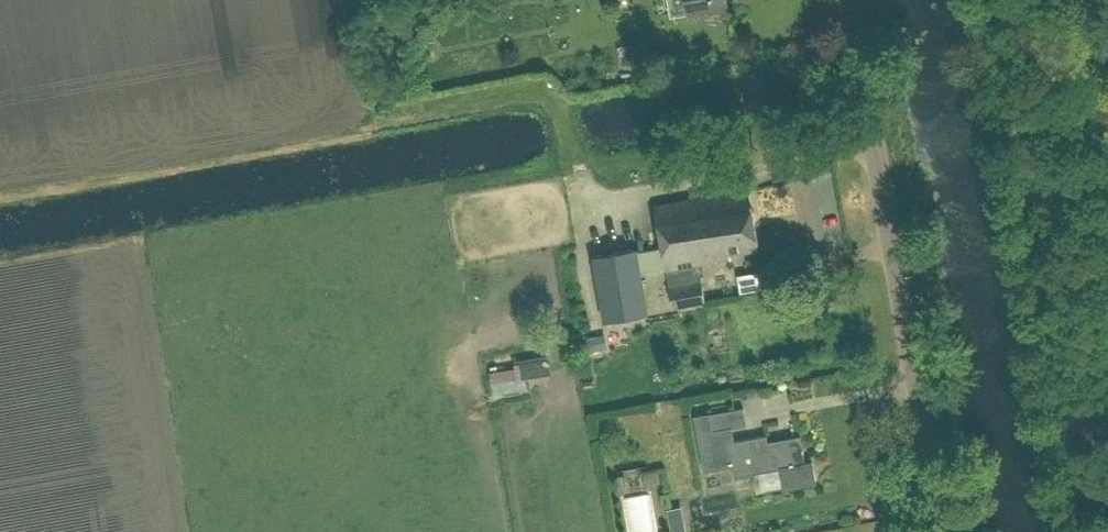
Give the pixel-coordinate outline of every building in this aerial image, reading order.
[(727,9),(726,0),(684,0),(687,14),(706,10),(706,13),(727,9)] [(731,254),(760,249),(749,187),(655,204),(662,248),(637,252),(637,248),(593,255),(605,321),(648,313),(641,274),(666,269),(670,287),(669,287),(673,309),(706,303),(699,265),(731,260),(731,254)] [(588,338),(591,350),(607,347),(604,335),(588,338)] [(517,406),(504,407),(505,426),(519,425),(517,406)] [(784,487),(817,481),(813,461),(806,462),(801,435),(768,441),(767,435),(732,441),(729,428),(747,425),(744,408),(695,416),(705,470),(732,465),(734,476),(780,468),(784,487)] [(640,531),(668,531),(659,489),(632,495),(640,531)] [(685,521),(670,523),(672,531),(687,531),(685,521)]
